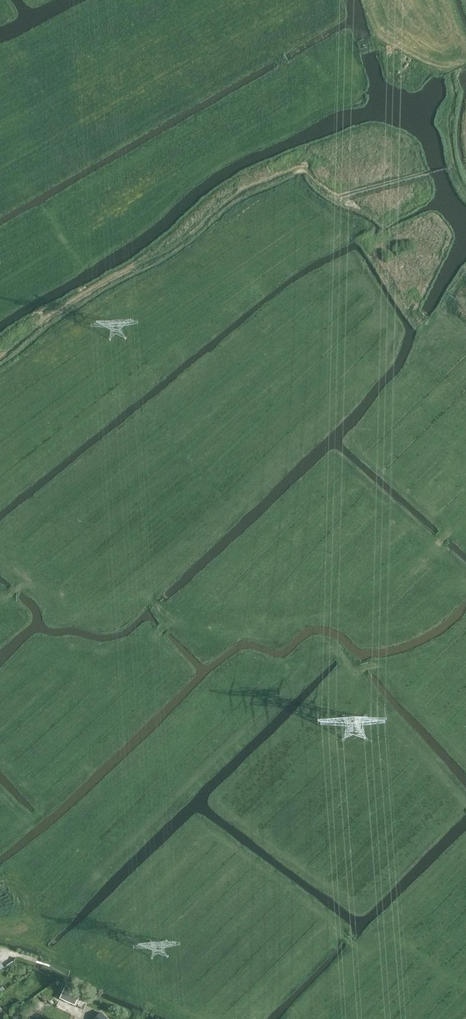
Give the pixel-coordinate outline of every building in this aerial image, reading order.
[(65,988),(60,999),(75,1006),(80,995),(65,988)]
